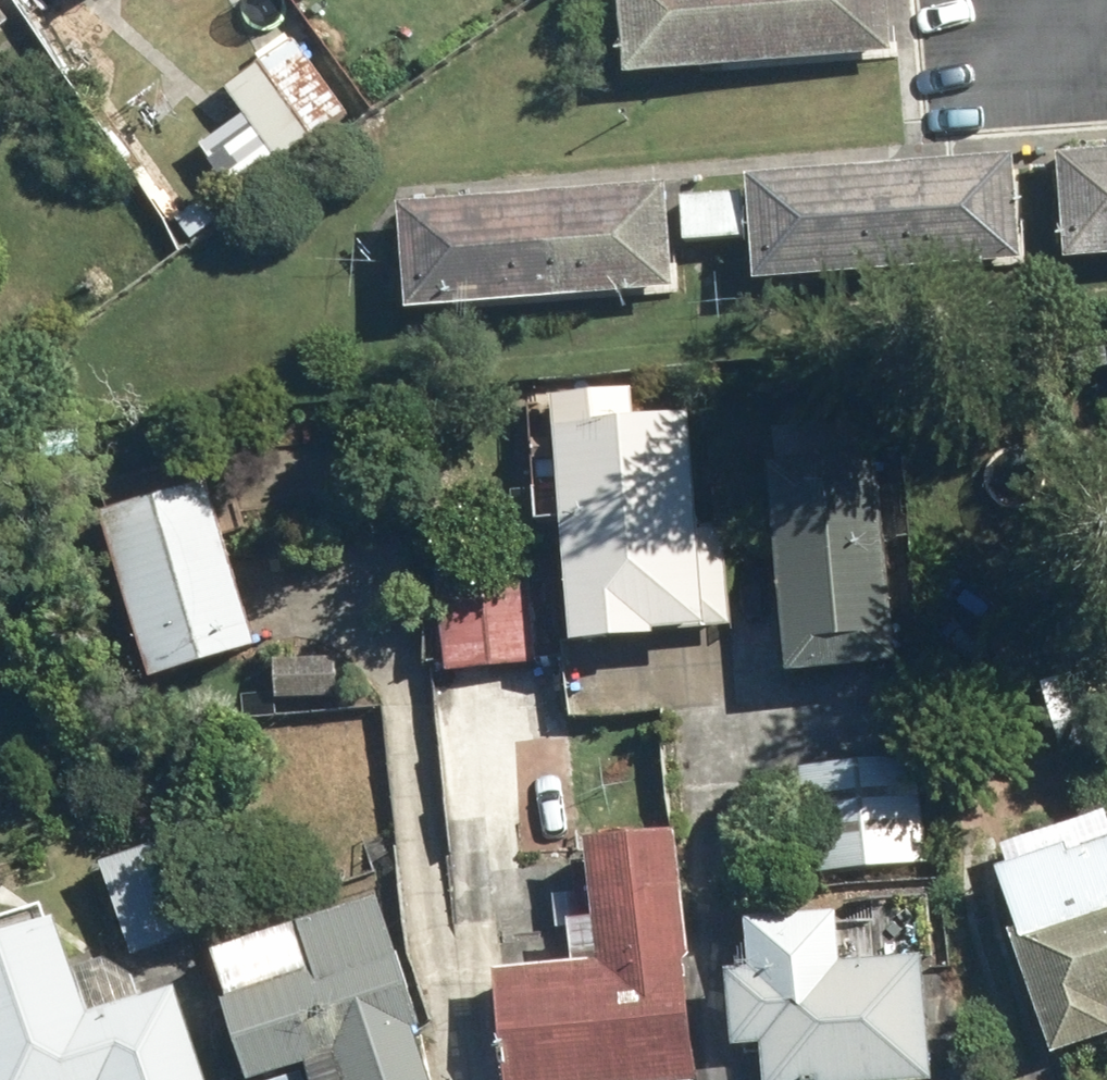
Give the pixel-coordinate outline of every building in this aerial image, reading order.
[(17,22),(1,0),(0,0),(0,34),(17,22)] [(626,74),(896,52),(892,0),(621,0),(626,74)] [(350,118),(298,38),(218,90),(270,170),(350,118)] [(1062,152),(1070,251),(1106,248),(1106,149),(1062,152)] [(1014,157),(752,177),(759,275),(1022,254),(1014,157)] [(666,187),(399,203),(405,305),(673,288),(666,187)] [(742,187),(678,191),(683,259),(746,255),(742,187)] [(688,399),(550,415),(577,639),(715,622),(688,399)] [(881,404),(769,415),(795,672),(907,661),(881,404)] [(205,459),(91,491),(144,678),(258,646),(205,459)] [(526,557),(436,565),(444,665),(534,658),(526,557)] [(1051,663),(1088,787),(1106,782),(1106,689),(1095,650),(1051,663)] [(931,759),(801,762),(804,872),(934,869),(931,759)] [(674,830),(594,840),(604,922),(573,926),(577,967),(488,977),(500,1079),(688,1079),(703,1078),(674,830)] [(1001,871),(1043,1051),(1106,1036),(1106,846),(1001,871)] [(215,957),(252,1079),(279,1079),(311,1070),(314,1079),(440,1079),(387,905),(215,957)] [(750,911),(751,963),(733,964),(736,1054),(763,1054),(763,1079),(941,1079),(938,963),(839,966),(837,908),(750,911)] [(191,992),(97,1020),(67,920),(0,940),(0,1079),(217,1079),(191,992)]
